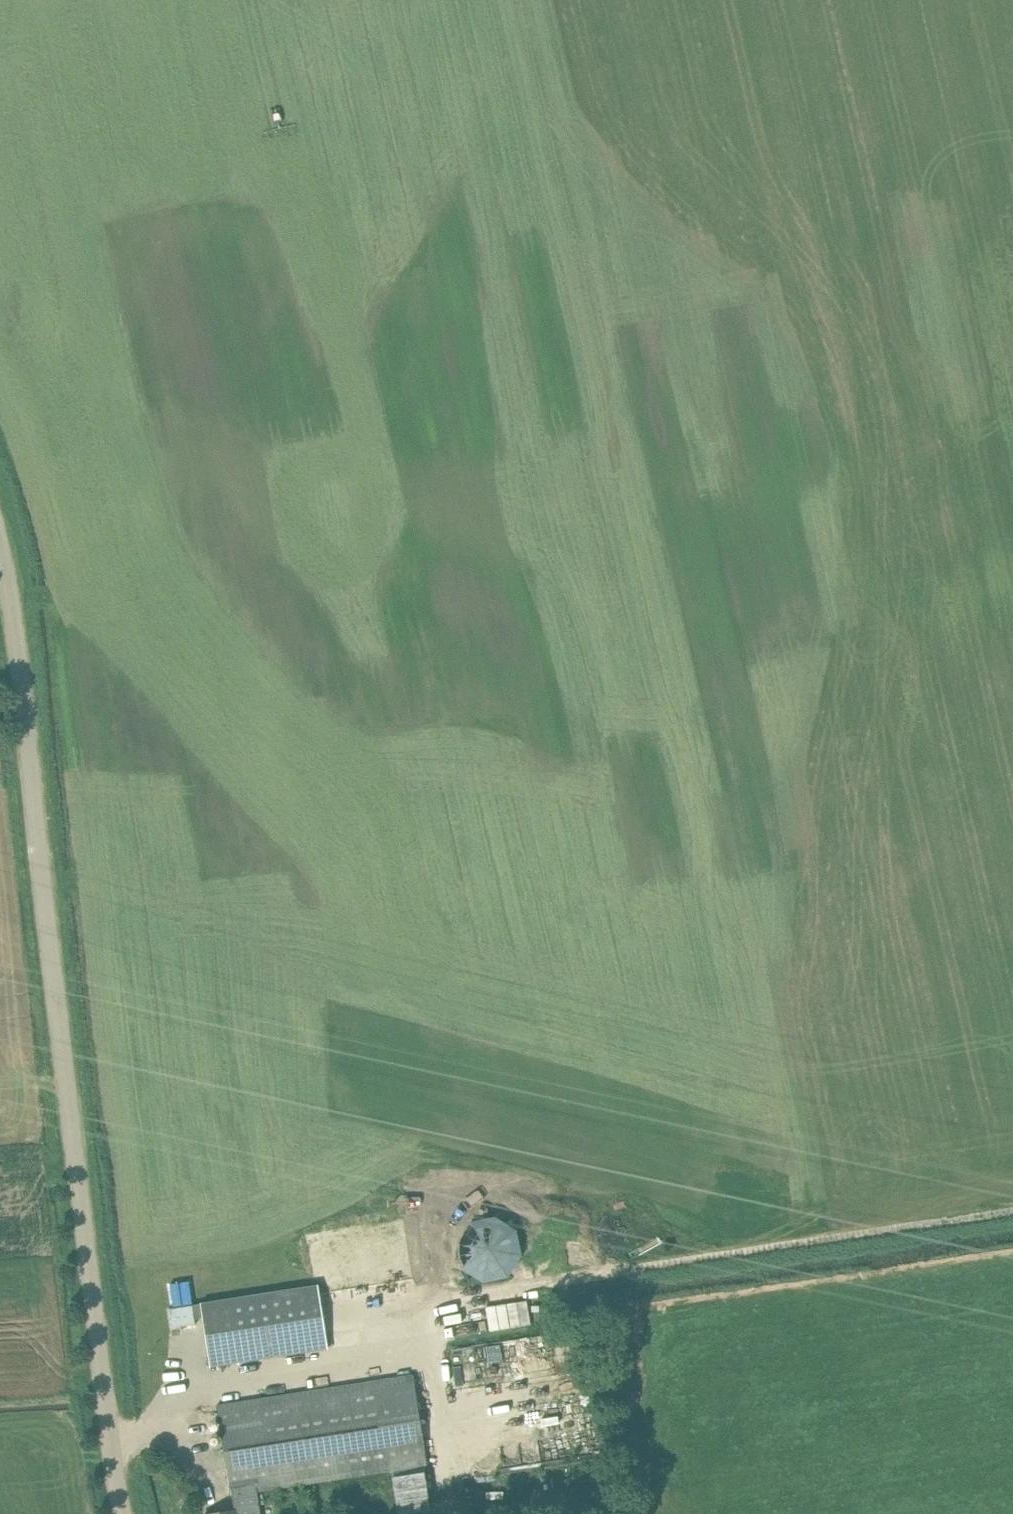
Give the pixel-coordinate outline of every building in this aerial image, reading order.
[(520,1253),(520,1250),(520,1247),(520,1244),(519,1241),(518,1238),(517,1235),(515,1232),(513,1230),(511,1228),(509,1226),(506,1224),(504,1222),(501,1221),(498,1220),(495,1219),(492,1219),(489,1219),(486,1219),(483,1219),(480,1220),(477,1221),(474,1222),(472,1224),(469,1226),(467,1228),(465,1230),(463,1232),(461,1235),(460,1238),(459,1241),(458,1244),(458,1247),(458,1250),(458,1253),(458,1256),(459,1259),(460,1262),(461,1265),(463,1267),(465,1270),(467,1272),(469,1274),(472,1276),(474,1278),(477,1279),(480,1280),(483,1281),(486,1281),(489,1281),(492,1281),(495,1281),(498,1280),(501,1279),(504,1277),(506,1276),(509,1274),(511,1272),(513,1270),(515,1267),(517,1265),(518,1262),(519,1259),(520,1256),(520,1253)] [(318,1286),(201,1304),(211,1366),(328,1348),(318,1286)] [(413,1378),(217,1406),(231,1495),(232,1495),(232,1497),(257,1493),(427,1467),(413,1378)] [(398,1513),(431,1513),(425,1473),(392,1479),(398,1513)] [(303,1490),(306,1505),(318,1504),(315,1488),(303,1490)] [(257,1493),(232,1497),(235,1511),(215,1513),(260,1513),(257,1493)]
